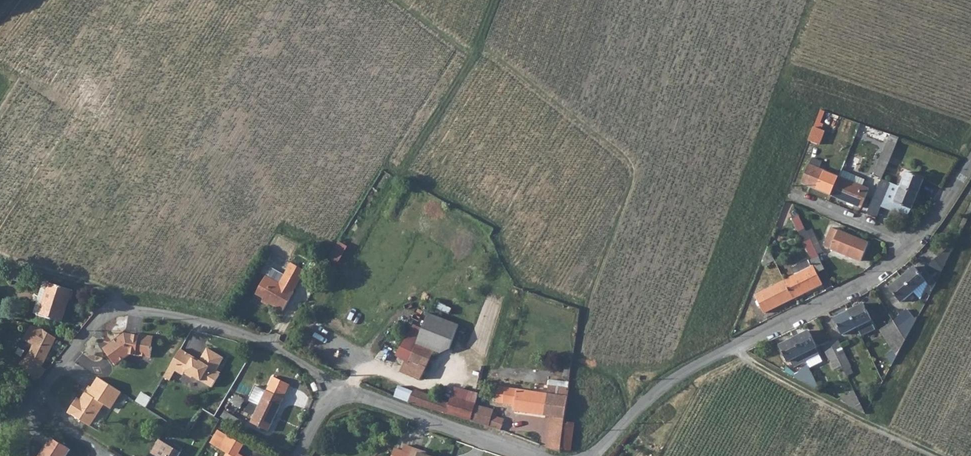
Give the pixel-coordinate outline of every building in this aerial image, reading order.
[(886,143),(890,134),(863,125),(858,134),(886,143)] [(873,177),(881,180),(882,179),(899,138),(890,134),(886,143),(873,177)] [(801,183),(831,195),(839,177),(809,164),(801,183)] [(906,172),(900,187),(918,194),(923,179),(906,172)] [(839,177),(831,195),(861,208),(869,190),(839,177)] [(881,180),(867,215),(875,218),(890,183),(882,179),(881,180)] [(918,194),(900,187),(894,203),(912,210),(918,194)] [(800,214),(791,218),(799,233),(802,232),(806,241),(810,239),(807,231),(800,214)] [(832,227),(824,246),(861,261),(869,243),(832,227)] [(812,228),(807,231),(810,239),(817,253),(823,250),(812,228)] [(817,253),(810,239),(806,241),(804,242),(812,259),(819,256),(817,253)] [(331,257),(340,263),(350,247),(340,241),(331,257)] [(775,260),(769,247),(762,262),(765,266),(775,260)] [(925,271),(935,285),(948,264),(939,258),(931,265),(932,266),(926,270),(925,271)] [(290,264),(284,275),(297,282),(303,271),(290,264)] [(814,266),(785,280),(794,298),(795,297),(823,284),(814,266)] [(915,268),(902,278),(913,292),(913,293),(920,300),(928,284),(933,290),(935,285),(925,271),(926,270),(925,269),(919,273),(915,268)] [(265,277),(256,295),(263,299),(262,301),(283,312),(294,292),(292,291),(297,282),(284,275),(279,284),(265,277)] [(913,292),(902,278),(889,288),(901,303),(913,293),(913,292)] [(794,298),(785,280),(755,295),(765,313),(794,298)] [(43,281),(33,314),(60,322),(70,289),(43,281)] [(864,303),(849,311),(857,328),(862,337),(876,330),(871,320),(872,320),(864,303)] [(894,322),(906,340),(916,321),(907,310),(894,322)] [(857,328),(849,311),(834,318),(842,335),(857,328)] [(422,330),(420,334),(408,362),(413,364),(409,373),(421,378),(435,350),(440,352),(449,349),(459,325),(429,313),(422,330)] [(894,322),(881,331),(897,357),(906,340),(894,322)] [(42,327),(33,325),(26,339),(34,344),(31,352),(28,353),(20,364),(40,378),(48,367),(42,363),(44,360),(49,350),(56,337),(47,331),(42,327)] [(413,326),(411,330),(420,334),(422,330),(413,326)] [(408,362),(420,334),(410,330),(396,355),(405,360),(408,362)] [(809,331),(794,339),(802,355),(806,363),(820,356),(816,348),(817,347),(809,331)] [(126,332),(104,347),(115,364),(130,353),(151,357),(153,347),(151,344),(153,336),(141,333),(140,338),(134,337),(134,334),(126,332)] [(802,355),(794,339),(779,346),(787,362),(802,355)] [(837,339),(830,342),(841,366),(844,371),(851,368),(837,339)] [(841,366),(830,342),(823,346),(835,369),(841,366)] [(181,348),(170,366),(164,376),(170,379),(176,369),(183,373),(184,371),(192,376),(193,374),(200,378),(216,352),(207,347),(200,359),(181,348)] [(216,352),(200,378),(212,385),(219,373),(215,370),(216,369),(223,357),(216,352)] [(820,356),(806,363),(808,367),(809,369),(823,362),(820,356)] [(405,360),(401,370),(408,374),(409,373),(413,364),(408,362),(405,360)] [(808,367),(791,376),(803,382),(810,378),(813,385),(817,384),(809,369),(808,367)] [(68,412),(84,422),(89,415),(94,418),(104,404),(110,408),(121,391),(99,376),(92,386),(90,385),(85,392),(86,393),(84,397),(82,396),(80,399),(77,397),(68,412)] [(267,391),(252,423),(269,431),(284,399),(290,385),(273,377),(267,391)] [(400,384),(395,397),(409,402),(414,390),(400,384)] [(496,401),(503,403),(505,387),(499,386),(496,401)] [(555,386),(554,393),(568,395),(569,388),(555,386)] [(505,387),(503,403),(516,405),(515,411),(545,415),(548,393),(505,387)] [(414,390),(409,402),(447,414),(451,400),(415,389),(414,390)] [(451,400),(447,414),(470,420),(476,402),(477,400),(454,392),(451,400)] [(853,392),(840,398),(853,409),(864,415),(853,392)] [(143,393),(139,402),(148,406),(152,397),(143,393)] [(548,393),(545,415),(551,416),(547,448),(561,452),(565,419),(568,395),(554,393),(548,393)] [(476,402),(470,420),(487,425),(500,430),(504,419),(496,415),(497,413),(494,411),(494,409),(476,402)] [(89,415),(84,422),(90,425),(94,418),(89,415)] [(223,449),(228,452),(225,455),(246,455),(240,452),(245,443),(231,435),(223,449)] [(41,455),(66,455),(71,449),(53,437),(41,455)] [(182,448),(174,443),(172,447),(158,439),(150,452),(157,455),(177,455),(182,448)] [(395,455),(431,455),(421,453),(422,450),(407,445),(405,451),(397,449),(395,455)]
